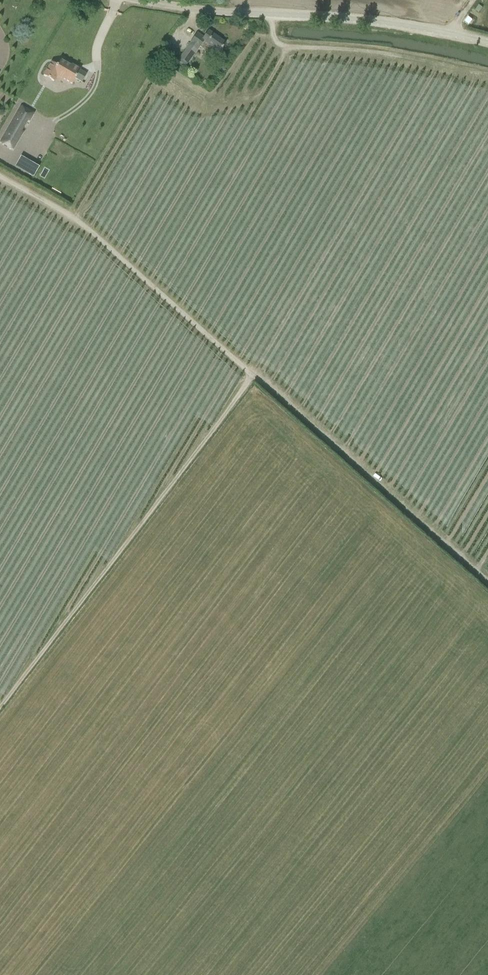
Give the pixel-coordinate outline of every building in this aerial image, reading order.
[(214,59),(216,57),(219,51),(220,51),(226,42),(208,30),(203,39),(197,35),(198,34),(197,33),(191,43),(178,62),(186,67),(199,48),(214,59)] [(51,62),(44,76),(54,81),(55,78),(62,82),(64,79),(72,84),(75,78),(82,82),(86,74),(80,70),(72,65),(71,66),(60,59),(56,65),(51,62)] [(27,119),(17,114),(1,142),(12,149),(22,132),(20,131),(27,119)]
